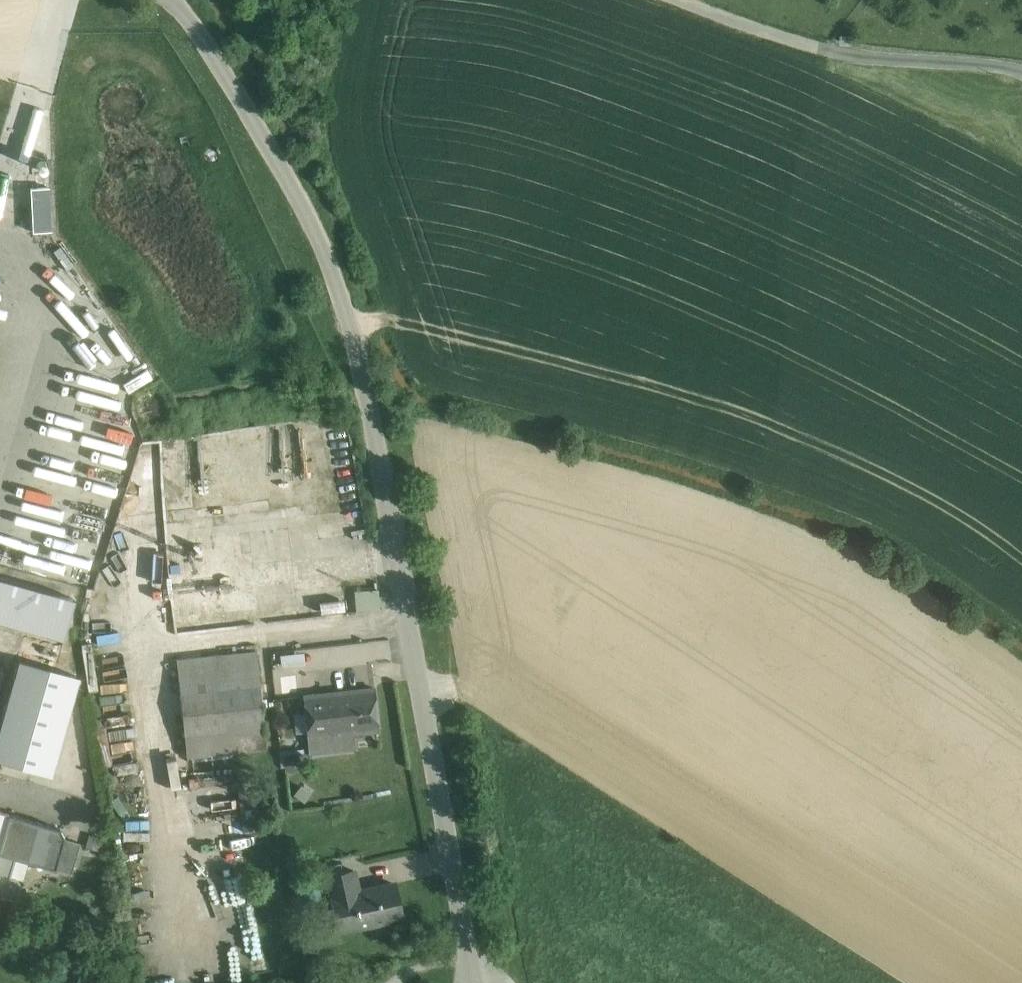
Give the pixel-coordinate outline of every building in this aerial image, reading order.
[(55,232),(53,183),(29,184),(30,233),(55,232)] [(66,543),(42,539),(36,574),(60,578),(66,543)] [(279,654),(281,665),(308,661),(306,649),(279,654)] [(256,650),(176,659),(180,694),(260,685),(256,650)] [(260,685),(180,694),(186,758),(266,749),(260,685)] [(374,689),(321,694),(325,735),(354,732),(378,729),(374,689)] [(321,694),(305,696),(311,754),(355,749),(354,732),(325,735),(321,694)] [(0,811),(0,847),(9,814),(0,811)] [(9,814),(0,847),(0,897),(16,901),(21,884),(18,879),(11,877),(16,858),(56,869),(65,838),(65,837),(60,829),(9,814)] [(80,843),(65,838),(56,869),(72,874),(80,843)] [(353,870),(327,876),(338,924),(356,920),(358,927),(401,917),(394,883),(358,891),(353,870)]
